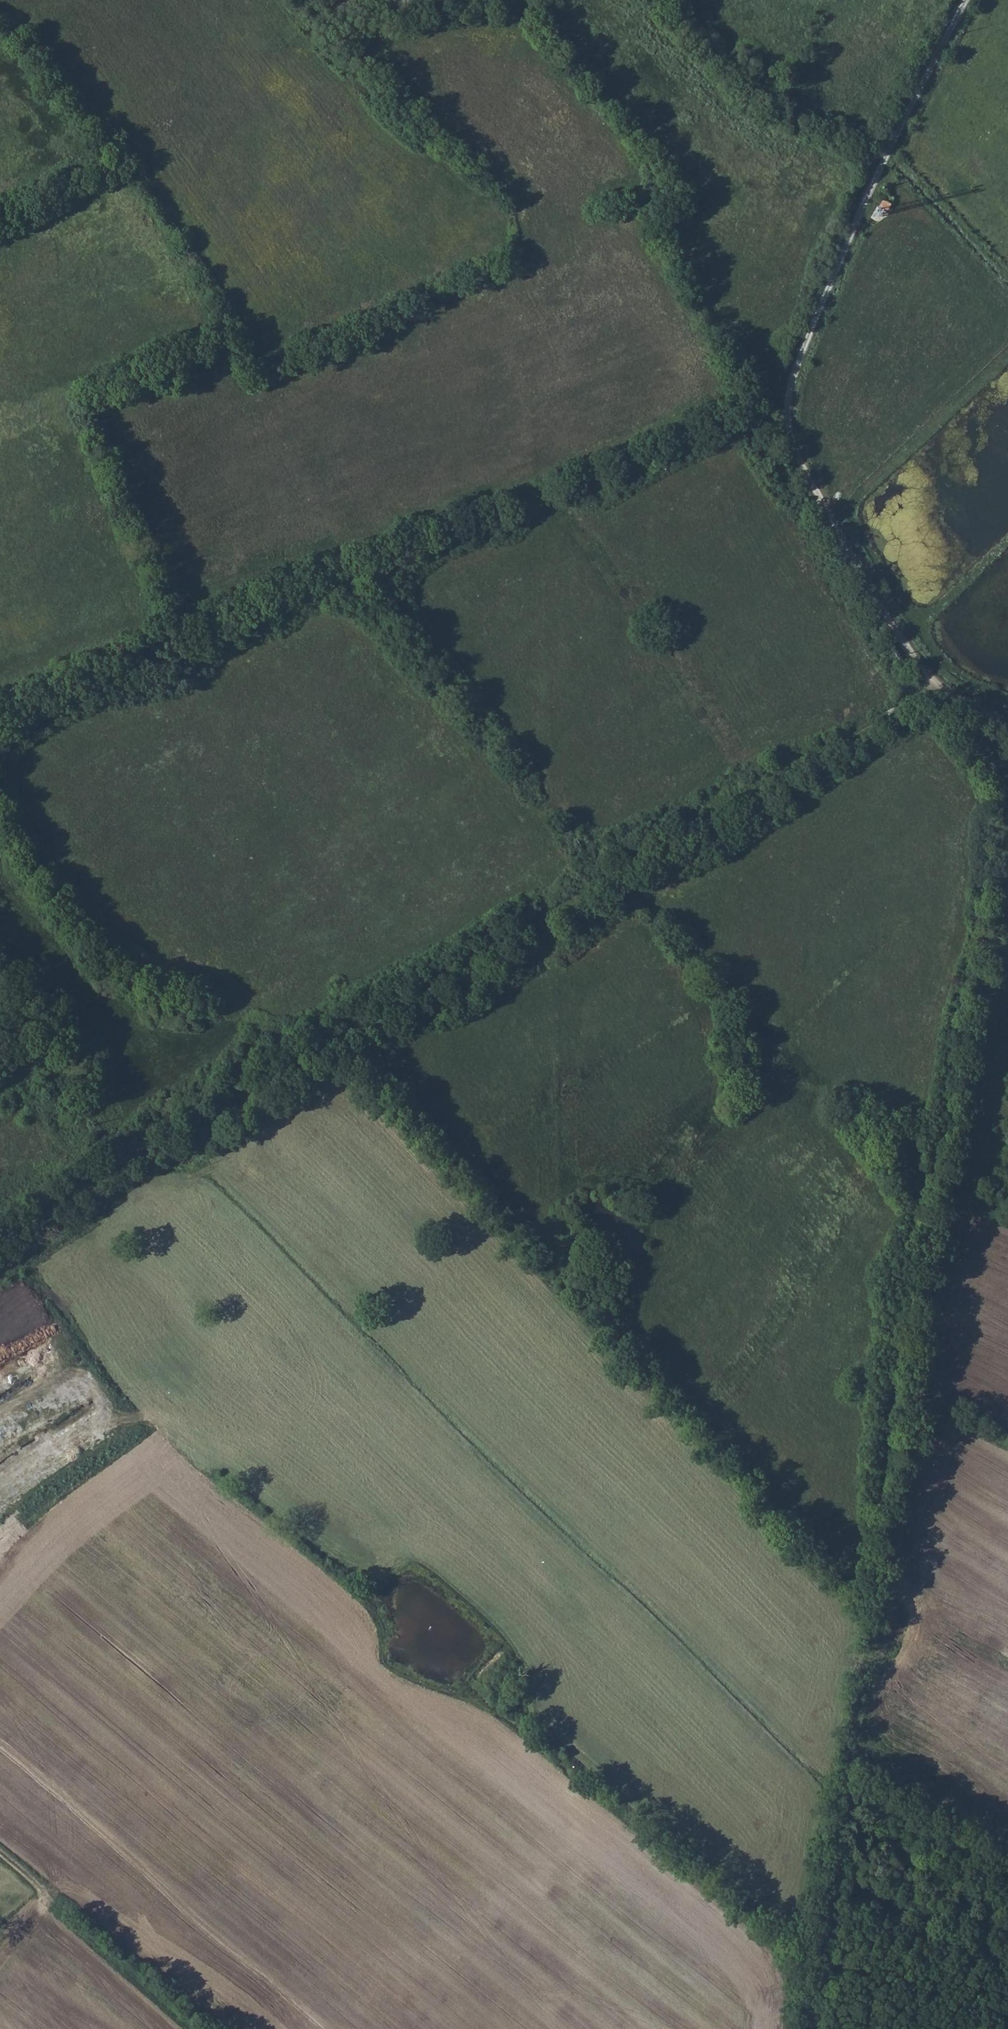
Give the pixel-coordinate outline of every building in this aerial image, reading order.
[(895,198),(887,195),(883,208),(890,210),(895,198)]
